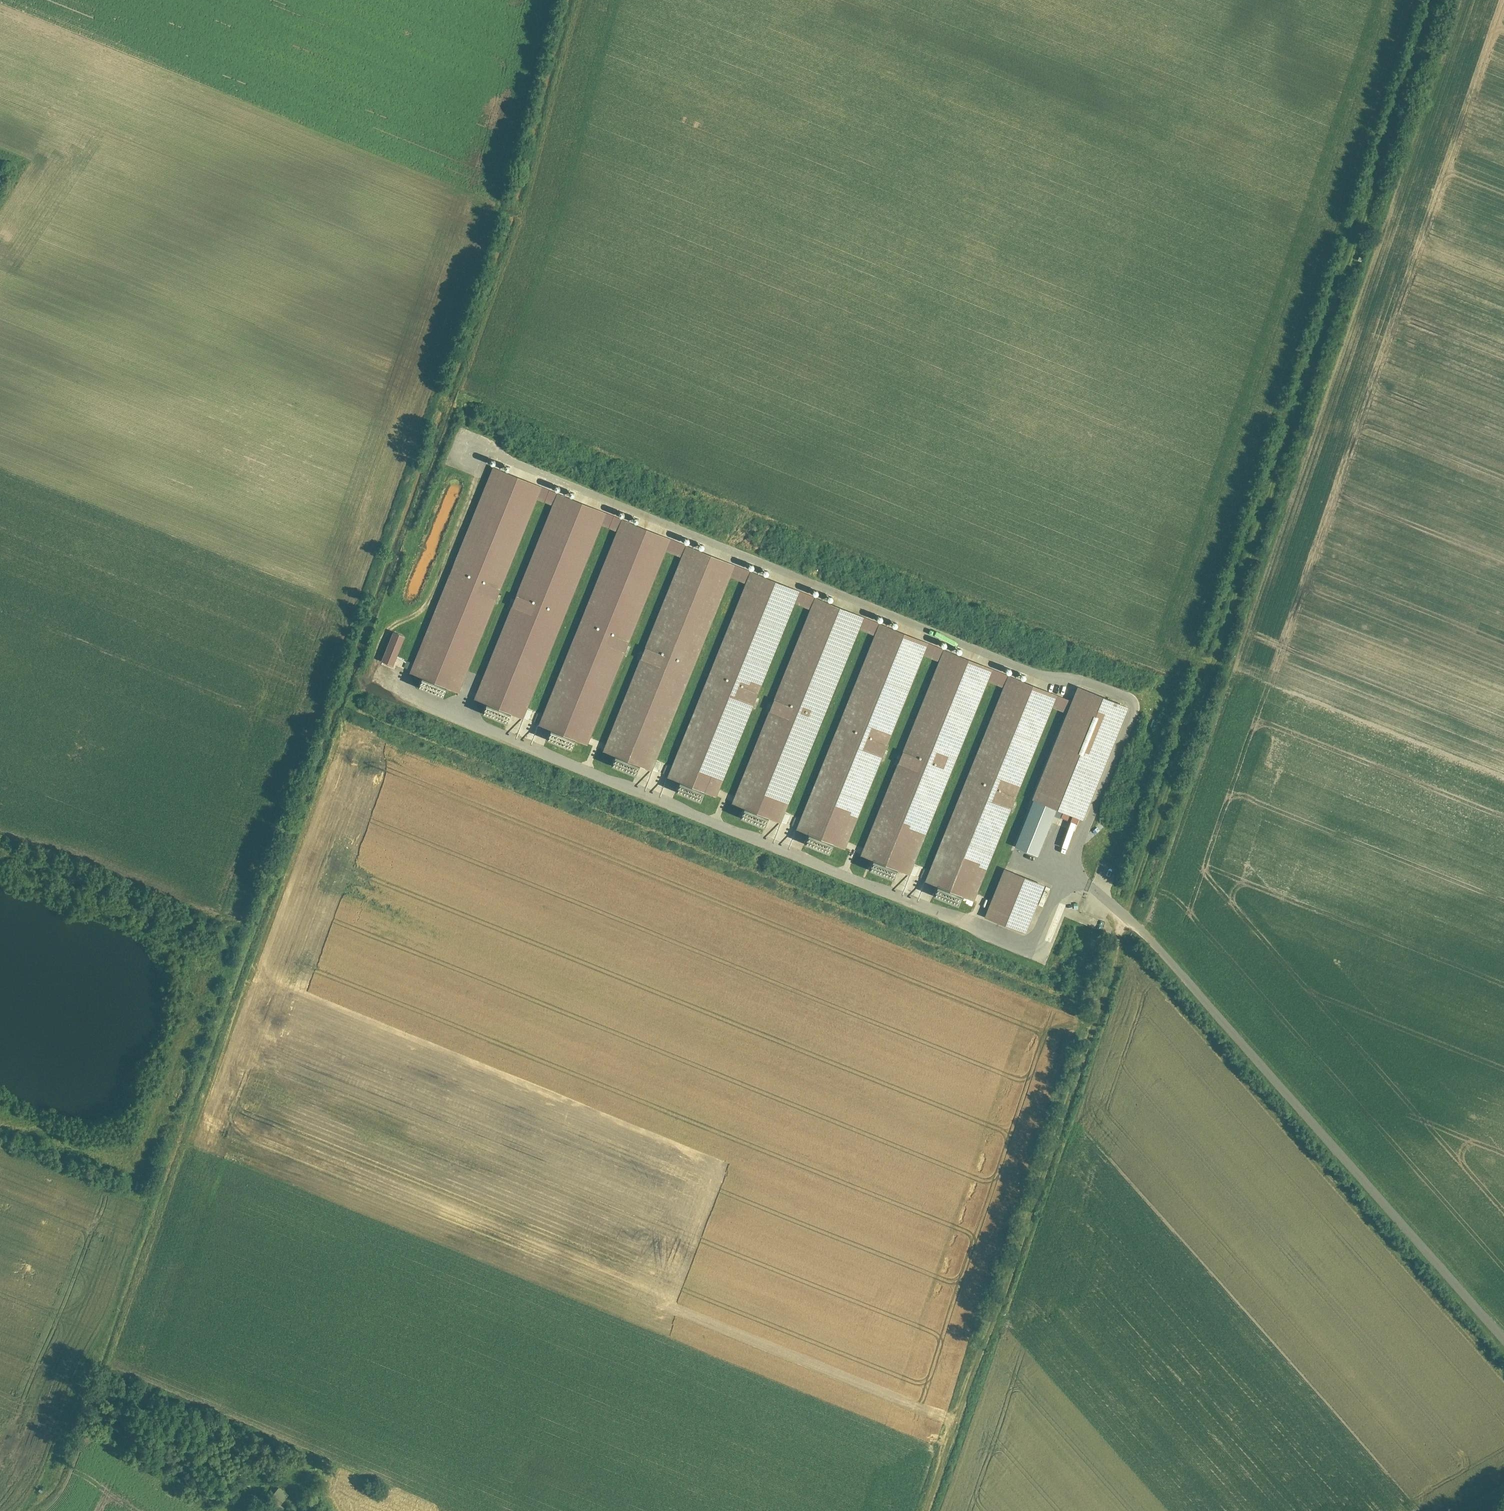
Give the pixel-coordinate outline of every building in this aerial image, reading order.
[(1068,698),(494,466),(411,669),(455,687),(535,496),(553,503),(475,698),(523,718),(601,525),(612,529),(535,722),(587,742),(665,547),(681,554),(602,751),(652,771),(730,576),(743,582),(665,776),(718,797),(796,604),(806,608),(728,802),(779,822),(858,625),(874,632),(795,829),(844,849),(924,651),(940,658),(861,853),(909,873),(987,681),(999,686),(920,882),(975,904),(1054,707),(1062,711),(1007,846),(1038,859),(1058,809),(1084,820),(1131,702),(1075,680),(1068,698)] [(403,633),(389,628),(378,660),(391,665),(403,633)] [(1006,867),(986,916),(1023,931),(1043,882),(1006,867)] [(284,1502),(290,1493),(280,1486),(274,1495),(284,1502)]
